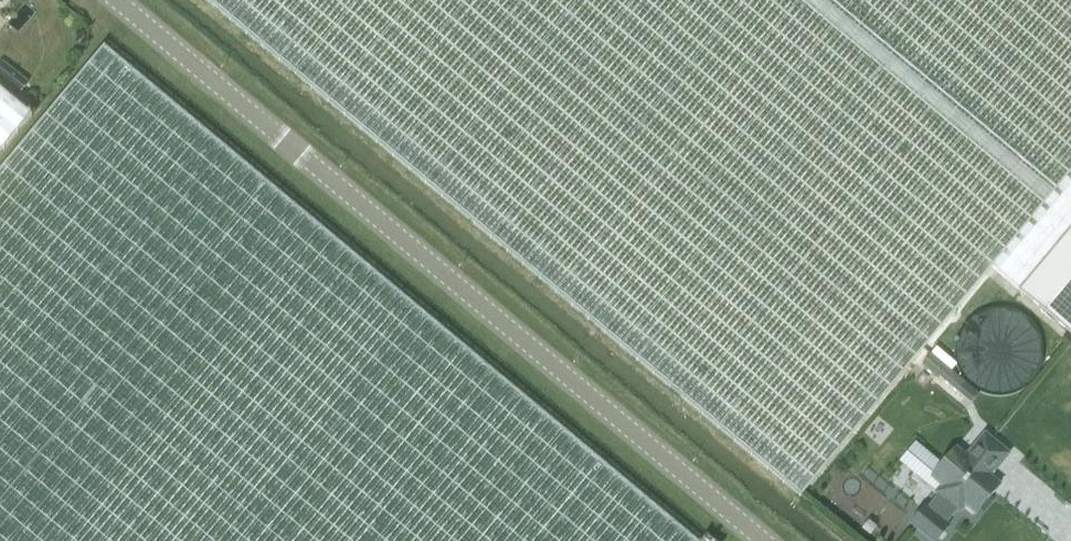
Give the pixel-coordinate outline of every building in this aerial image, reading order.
[(1070,225),(1070,0),(207,0),(800,496),(991,267),(1017,289),(1070,225)] [(103,47),(90,61),(0,169),(0,540),(695,540),(103,47)] [(20,76),(7,92),(16,99),(29,83),(20,76)] [(31,115),(0,90),(0,152),(31,115)] [(1017,289),(1070,334),(1070,225),(1017,289)] [(934,349),(922,364),(971,404),(978,395),(950,371),(955,366),(934,349)] [(975,514),(999,485),(989,477),(1008,454),(984,434),(965,457),(955,449),(931,477),(941,486),(936,493),(939,495),(937,499),(936,503),(937,508),(940,511),(944,513),(949,514),(953,513),(956,510),(959,512),(965,506),(975,514)]
